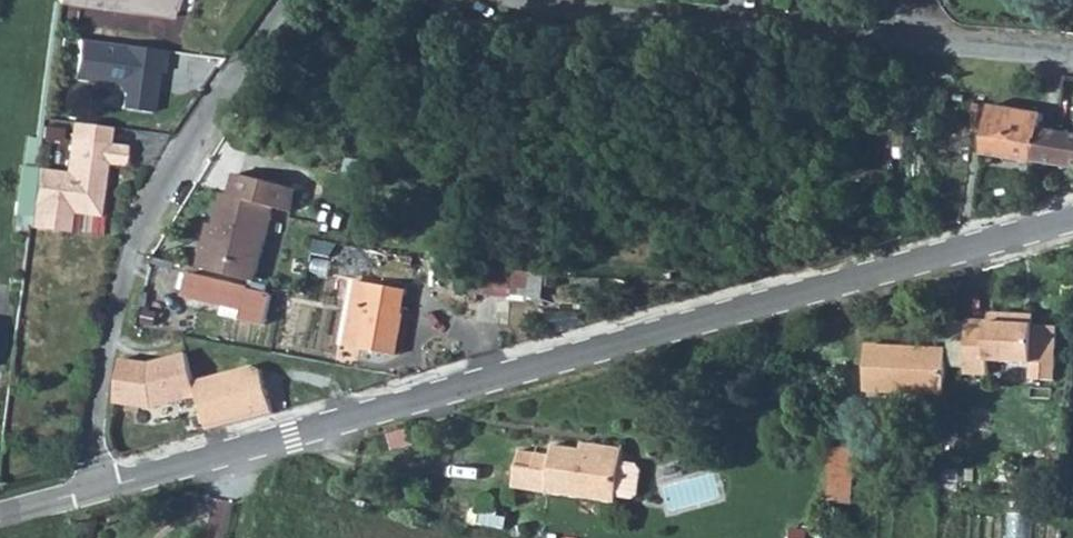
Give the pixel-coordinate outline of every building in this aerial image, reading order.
[(58,4),(171,19),(172,10),(99,0),(59,0),(58,4)] [(172,10),(173,10),(174,0),(99,0),(172,10)] [(165,51),(77,40),(72,80),(115,85),(122,94),(120,109),(152,113),(157,73),(163,74),(165,51)] [(985,155),(1062,167),(1068,133),(1041,129),(1043,115),(992,107),(985,155)] [(68,139),(107,145),(109,128),(70,123),(68,139)] [(1068,133),(1062,167),(1072,169),(1072,134),(1068,133)] [(63,173),(36,169),(29,217),(28,228),(67,233),(70,213),(70,206),(98,209),(104,164),(122,166),(125,147),(107,145),(68,139),(63,173)] [(203,249),(199,268),(251,282),(255,283),(273,208),(291,213),(297,190),(238,174),(232,196),(224,194),(216,226),(210,251),(203,249)] [(70,206),(70,213),(97,216),(98,209),(70,206)] [(209,224),(203,249),(210,251),(216,226),(209,224)] [(529,272),(490,268),(486,297),(511,298),(511,295),(527,297),(529,272)] [(186,297),(225,306),(244,311),(242,320),(265,325),(272,295),(269,295),(270,293),(268,293),(270,286),(255,283),(251,282),(250,288),(191,274),(186,297)] [(358,282),(347,339),(362,342),(361,349),(396,355),(407,291),(358,282)] [(225,306),(223,315),(242,320),(244,311),(225,306)] [(969,321),(966,374),(989,375),(989,362),(1032,364),(1032,380),(1055,381),(1058,327),(1020,325),(1021,315),(990,314),(990,321),(969,321)] [(866,390),(946,394),(948,350),(867,346),(866,390)] [(152,364),(122,361),(117,404),(155,409),(199,397),(196,383),(188,353),(152,364)] [(255,367),(196,383),(199,397),(209,432),(274,414),(263,372),(255,367)] [(583,444),(582,450),(582,453),(604,456),(605,447),(583,444)] [(639,494),(642,471),(638,466),(622,463),(624,449),(605,447),(604,456),(582,453),(582,450),(554,446),(553,457),(521,452),(515,488),(617,503),(618,497),(634,499),(639,494)] [(832,448),(829,503),(852,504),(854,449),(832,448)]
